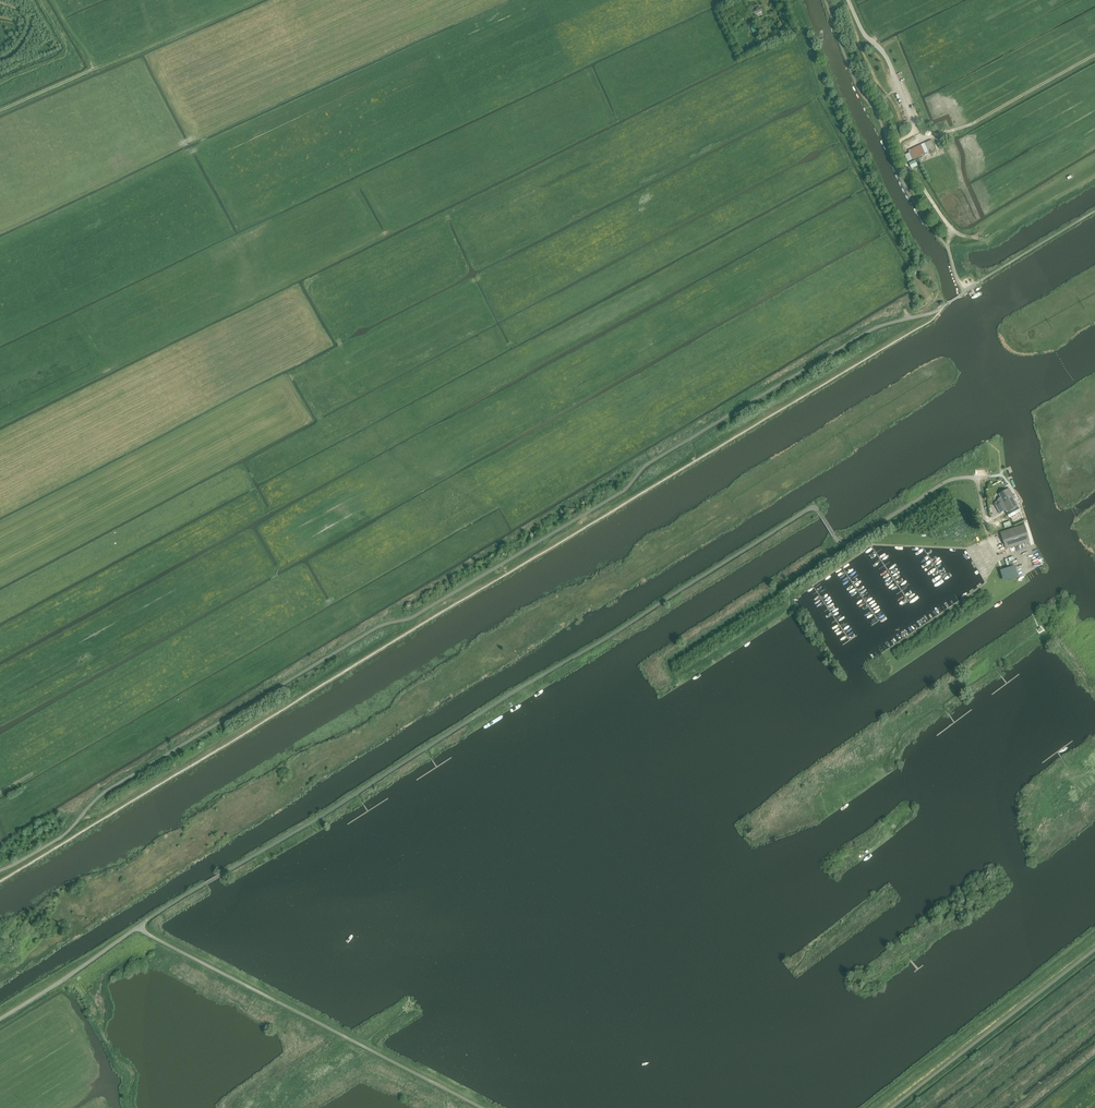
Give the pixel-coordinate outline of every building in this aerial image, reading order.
[(931,140),(908,151),(909,153),(904,155),(907,162),(935,149),(931,140)] [(917,166),(915,161),(909,164),(911,169),(917,166)] [(1013,496),(1009,488),(999,493),(1003,500),(1002,501),(1004,505),(1005,505),(1009,511),(1017,506),(1012,497),(1013,496)] [(1005,509),(1006,509),(1001,501),(996,504),(1001,512),(1002,511),(1005,509)] [(1005,549),(1030,541),(1024,524),(1000,532),(1005,549)] [(998,552),(1004,550),(1000,537),(994,539),(998,552)] [(1014,566),(1000,571),(1004,582),(1018,577),(1014,566)]
